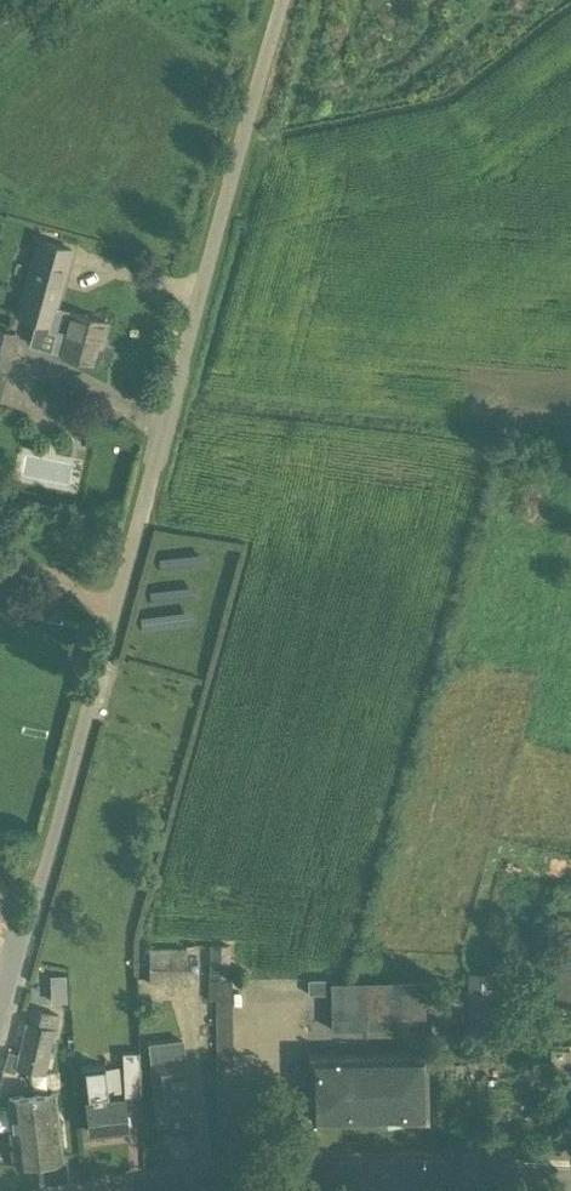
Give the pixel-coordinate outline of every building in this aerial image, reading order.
[(55,308),(72,249),(39,240),(18,314),(50,324),(51,324),(55,308)] [(55,308),(51,324),(50,324),(48,331),(55,333),(50,350),(91,362),(98,337),(103,339),(107,323),(55,308)] [(18,334),(8,331),(0,329),(0,369),(8,371),(18,334)] [(570,1004),(570,912),(555,913),(555,1004),(570,1004)] [(229,977),(229,944),(209,944),(209,977),(229,977)] [(187,984),(188,950),(150,949),(149,984),(187,984)] [(50,975),(51,1003),(67,1002),(66,974),(50,975)] [(468,974),(468,1033),(487,1033),(487,974),(468,974)] [(308,994),(326,994),(326,979),(308,979),(308,994)] [(330,982),(331,1030),(390,1028),(390,1017),(425,1017),(425,980),(330,982)] [(56,1029),(59,1014),(32,1007),(28,1022),(26,1021),(15,1066),(46,1074),(57,1029),(56,1029)] [(216,1035),(216,1069),(232,1069),(232,1034),(216,1035)] [(183,1039),(149,1043),(159,1123),(193,1118),(183,1039)] [(123,1067),(140,1066),(139,1052),(123,1052),(123,1067)] [(313,1119),(427,1118),(426,1055),(312,1057),(313,1119)] [(104,1100),(104,1095),(108,1094),(105,1066),(85,1068),(89,1102),(88,1102),(91,1130),(127,1126),(123,1098),(104,1100)] [(14,1131),(59,1126),(55,1093),(10,1098),(14,1131)] [(59,1126),(14,1131),(18,1163),(62,1158),(59,1126)]
